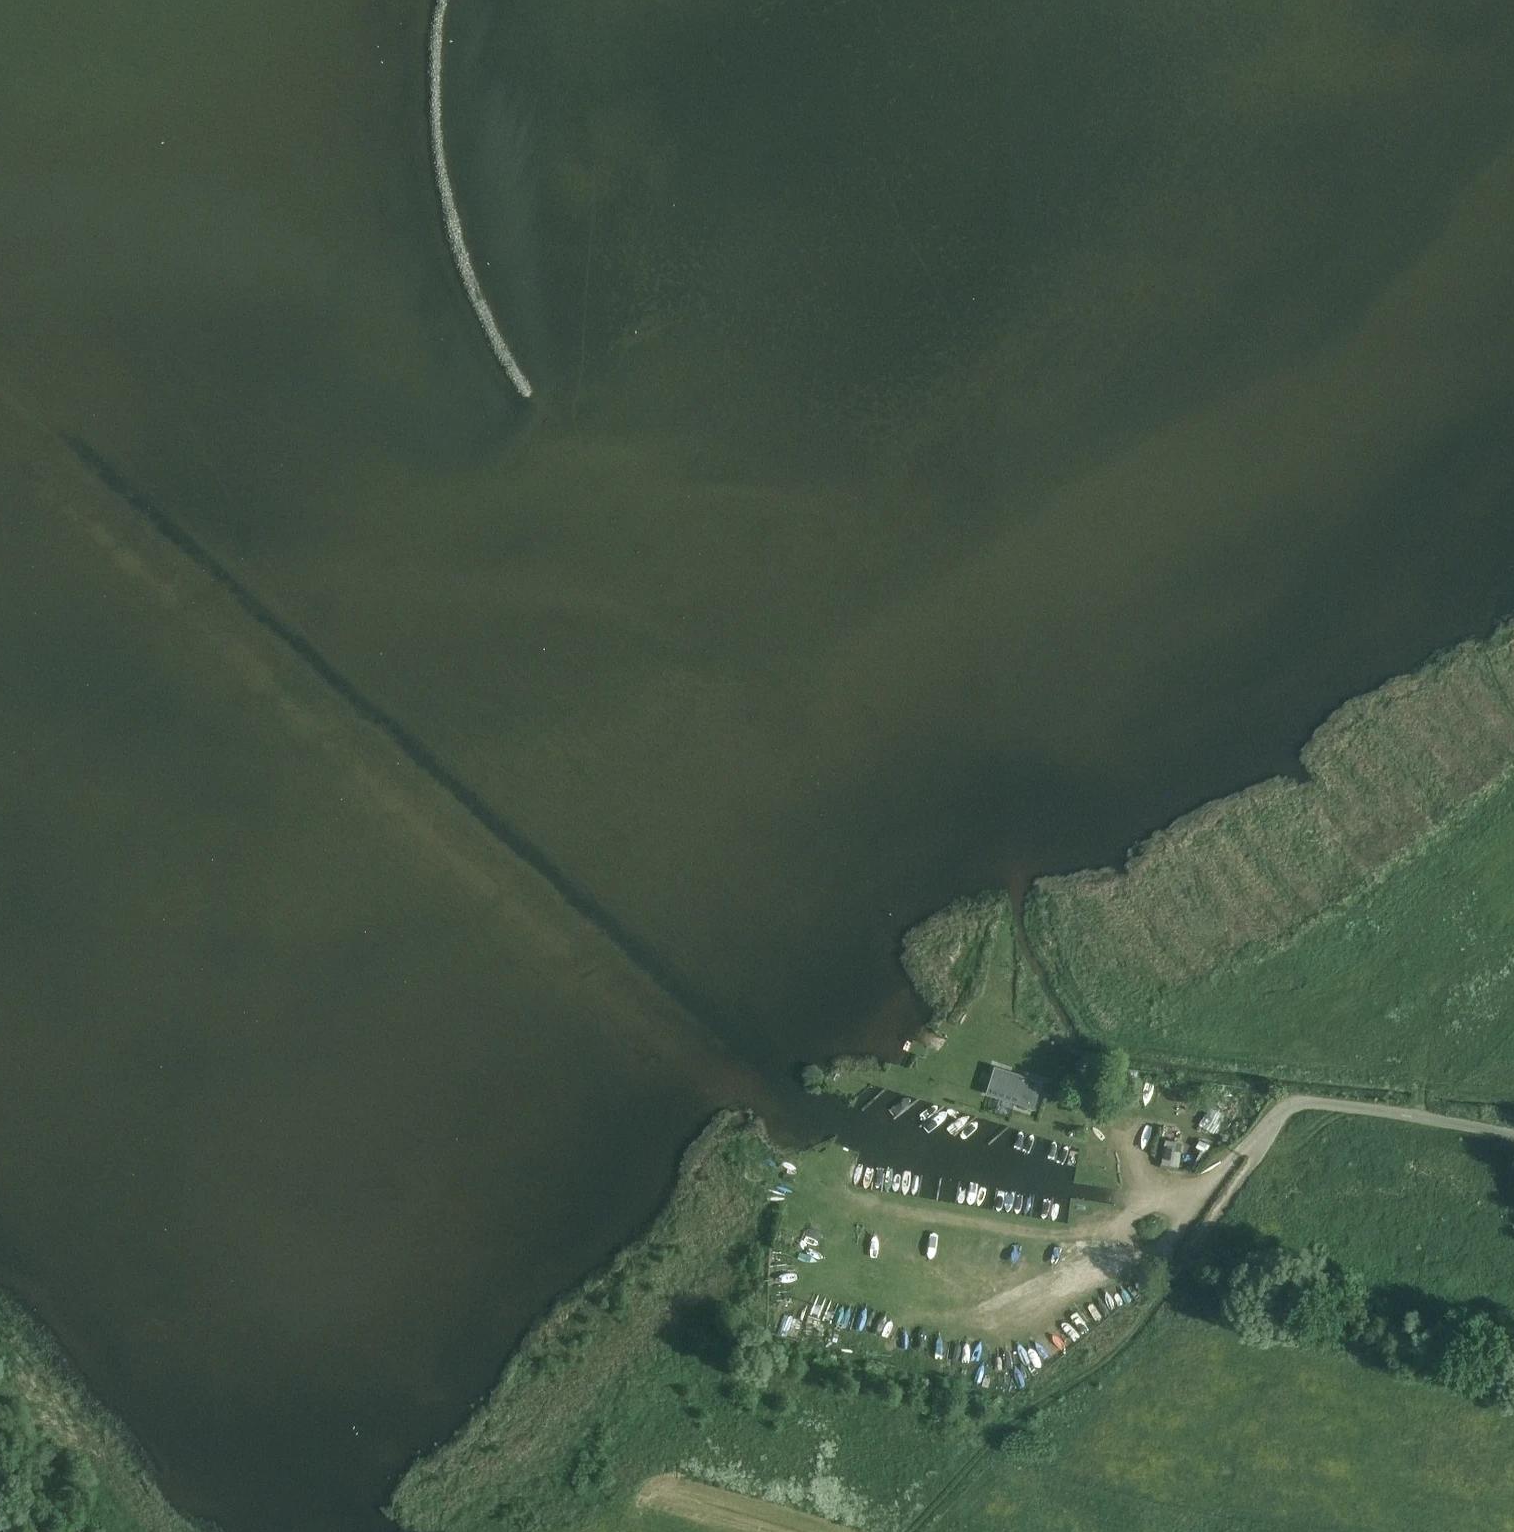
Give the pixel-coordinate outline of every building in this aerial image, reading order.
[(1014,1100),(1035,1107),(1042,1083),(1008,1072),(1003,1089),(1017,1093),(1014,1100)] [(1224,1114),(1211,1106),(1200,1124),(1213,1132),(1224,1114)] [(1182,1140),(1166,1138),(1162,1163),(1178,1165),(1182,1140)]
